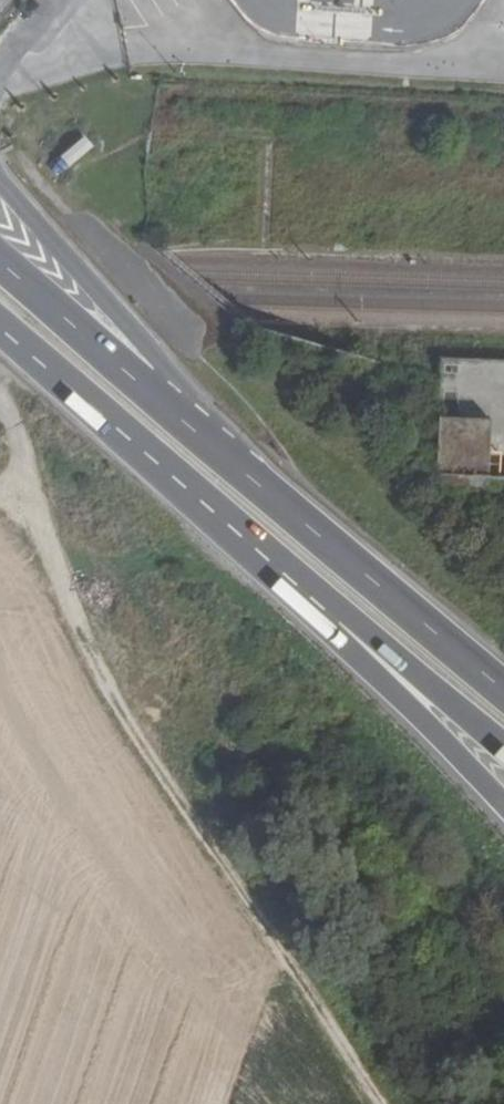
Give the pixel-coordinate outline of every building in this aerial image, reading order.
[(61,173),(94,146),(84,134),(51,161),(61,173)] [(437,467),(489,468),(489,416),(438,415),(437,467)]
